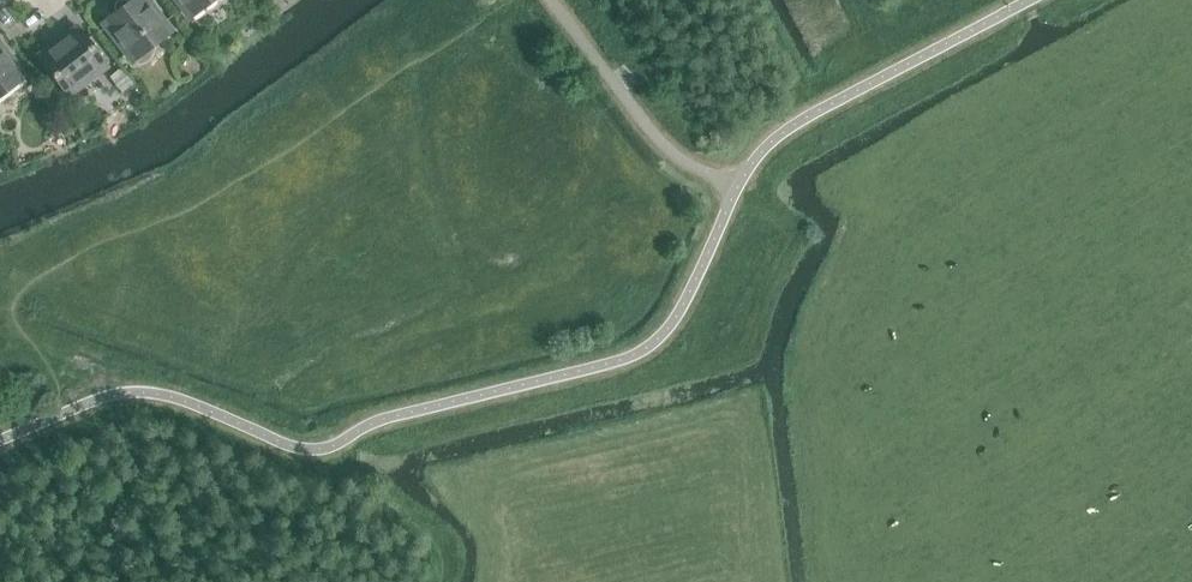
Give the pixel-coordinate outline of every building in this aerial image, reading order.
[(115,12),(102,22),(132,61),(172,31),(148,0),(131,0),(128,2),(117,0),(115,12)] [(190,17),(212,0),(176,0),(190,17)] [(107,65),(77,26),(38,56),(68,95),(107,65)] [(25,76),(0,43),(0,95),(25,76)]
